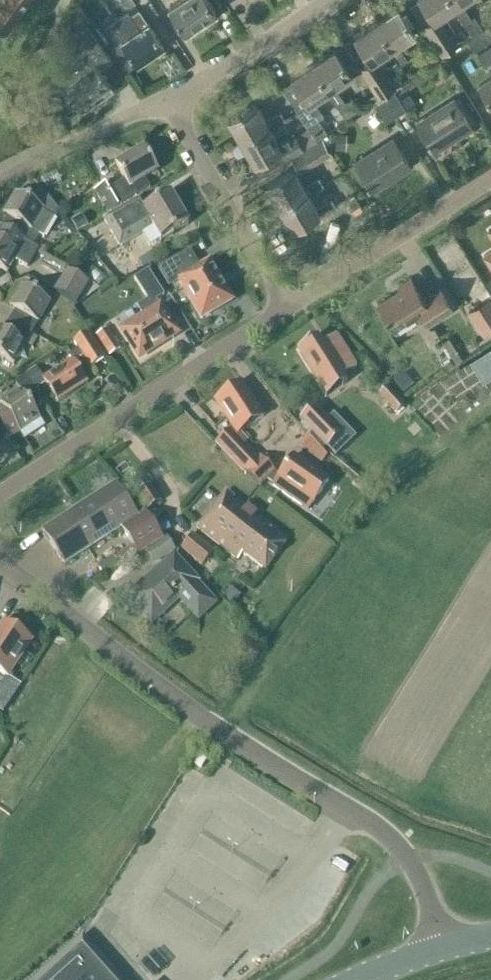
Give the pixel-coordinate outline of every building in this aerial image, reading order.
[(29,0),(0,0),(0,27),(7,32),(29,0)] [(213,14),(215,12),(207,0),(178,0),(168,6),(185,32),(205,19),(208,24),(216,19),(213,14)] [(433,20),(423,26),(441,53),(456,43),(439,17),(452,8),(456,5),(453,0),(420,0),(433,20)] [(456,5),(452,8),(462,23),(469,18),(460,3),(465,0),(453,0),(456,5)] [(71,19),(77,28),(90,19),(80,5),(71,19)] [(397,7),(375,22),(393,48),(390,50),(400,65),(407,60),(397,44),(414,33),(397,7)] [(138,10),(130,16),(127,12),(106,26),(118,43),(113,46),(128,68),(135,62),(137,64),(163,46),(147,23),(138,10)] [(479,31),(471,18),(462,23),(471,36),(479,31)] [(375,22),(354,36),(363,50),(352,57),(379,97),(395,87),(376,58),(390,50),(393,48),(375,22)] [(59,80),(76,105),(80,111),(113,89),(109,82),(119,75),(111,62),(112,61),(86,24),(70,35),(80,50),(53,67),(61,79),(59,80)] [(486,27),(467,40),(472,49),(490,36),(490,34),(486,27)] [(476,55),(483,64),(490,60),(490,61),(490,45),(476,55)] [(334,49),(312,63),(329,89),(326,91),(336,106),(344,100),(334,86),(351,75),(334,49)] [(172,53),(160,62),(170,77),(183,68),(172,53)] [(457,67),(463,62),(457,53),(451,58),(457,67)] [(291,78),(292,80),(282,87),(316,139),(327,132),(318,119),(323,115),(313,100),(326,91),(329,89),(312,63),(291,78)] [(478,86),(490,106),(490,78),(478,86)] [(385,122),(405,109),(399,99),(394,92),(374,105),(385,122)] [(408,93),(399,99),(405,109),(415,103),(408,93)] [(360,109),(352,97),(337,106),(345,118),(360,109)] [(434,150),(471,126),(454,99),(417,123),(434,150)] [(269,129),(284,120),(280,113),(265,121),(254,103),(228,119),(241,141),(267,126),(269,129)] [(43,128),(58,117),(51,107),(36,118),(43,128)] [(267,126),(241,141),(254,164),(271,153),(277,164),(302,149),(293,134),(277,143),(269,129),(267,126)] [(347,133),(330,132),(329,149),(346,150),(347,133)] [(372,189),(409,166),(392,139),(355,163),(372,189)] [(321,141),(302,152),(291,159),(299,171),(329,154),(321,141)] [(119,206),(150,188),(145,180),(157,173),(143,148),(115,165),(124,181),(107,191),(104,185),(94,191),(107,213),(119,206)] [(305,191),(307,194),(323,185),(319,178),(303,187),(292,168),(266,184),(279,206),(305,191)] [(7,217),(1,227),(17,236),(25,241),(25,240),(33,245),(39,235),(43,237),(55,217),(57,208),(41,188),(28,201),(15,193),(3,214),(7,217)] [(315,208),(307,194),(305,191),(279,206),(292,229),(317,214),(319,217),(336,207),(331,199),(315,208)] [(353,192),(343,198),(351,211),(361,206),(353,192)] [(138,200),(116,212),(103,220),(119,247),(142,234),(150,247),(160,241),(160,242),(188,225),(170,194),(144,210),(138,200)] [(71,221),(77,232),(88,226),(81,215),(71,221)] [(0,229),(0,268),(6,272),(14,260),(27,267),(38,248),(33,245),(25,240),(25,241),(17,236),(1,227),(0,229)] [(483,256),(490,269),(490,250),(483,256)] [(201,318),(232,300),(210,262),(199,268),(189,251),(158,269),(169,287),(179,281),(201,318)] [(67,270),(54,290),(76,305),(89,284),(67,270)] [(136,307),(143,317),(122,331),(139,358),(177,333),(156,301),(164,295),(148,270),(134,279),(147,300),(136,307)] [(427,325),(452,309),(439,288),(422,299),(410,279),(397,287),(399,290),(377,304),(393,330),(419,313),(427,325)] [(9,320),(31,333),(37,323),(50,302),(22,285),(9,306),(15,310),(9,320)] [(483,335),(490,330),(490,300),(489,297),(467,312),(483,335)] [(9,320),(3,331),(0,329),(0,357),(14,365),(27,344),(25,343),(28,339),(32,342),(36,336),(31,333),(9,320)] [(109,357),(121,349),(107,329),(96,336),(109,357)] [(72,361),(43,380),(35,368),(25,374),(36,389),(45,383),(57,402),(87,383),(79,371),(88,365),(91,368),(105,359),(88,333),(73,342),(74,343),(78,350),(69,356),(72,361)] [(317,337),(297,350),(322,389),(324,388),(338,379),(342,377),(356,368),(336,335),(322,344),(317,337)] [(474,357),(487,378),(490,375),(490,349),(489,347),(474,357)] [(25,374),(14,381),(20,390),(25,397),(36,389),(25,374)] [(241,384),(215,401),(231,424),(233,427),(239,433),(263,417),(241,384)] [(386,388),(379,394),(392,409),(396,413),(403,407),(400,404),(386,388)] [(3,408),(0,409),(0,425),(9,439),(19,433),(20,433),(40,420),(20,390),(0,403),(0,404),(3,408)] [(314,405),(299,420),(327,448),(342,434),(328,420),(314,405)] [(9,439),(0,425),(0,446),(9,439)] [(233,427),(215,444),(243,473),(244,473),(245,472),(245,471),(260,488),(261,487),(261,486),(267,481),(273,485),(273,486),(308,511),(312,504),(329,481),(293,456),(279,477),(275,474),(273,471),(276,468),(265,457),(262,460),(260,457),(258,459),(245,445),(248,442),(239,433),(233,427)] [(318,447),(311,454),(321,463),(326,457),(318,447)] [(21,461),(16,454),(6,461),(10,468),(21,461)] [(138,518),(116,484),(42,532),(64,566),(122,529),(138,518)] [(135,494),(146,512),(161,502),(150,484),(135,494)] [(288,540),(227,493),(197,527),(239,560),(243,554),(266,572),(288,540)] [(139,555),(144,551),(163,539),(145,513),(138,518),(122,529),(139,555)] [(202,566),(214,552),(192,534),(180,549),(202,566)] [(166,537),(163,539),(144,551),(153,565),(176,551),(166,537)] [(198,619),(214,604),(195,583),(197,582),(174,556),(128,597),(152,623),(179,598),(198,619)] [(231,589),(225,596),(234,604),(240,596),(231,589)] [(5,677),(30,640),(5,624),(0,631),(0,673),(5,677)] [(9,700),(0,694),(0,713),(9,700)] [(82,936),(33,979),(122,979),(82,936)]
